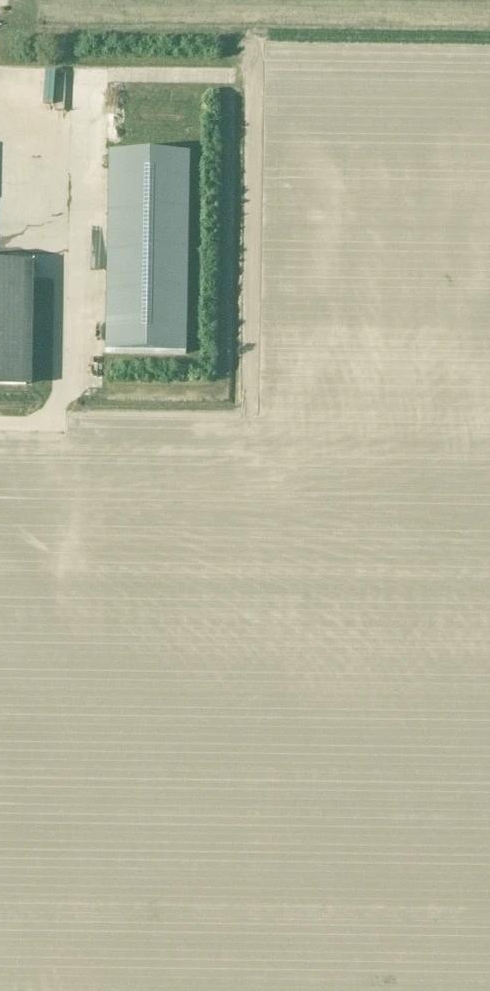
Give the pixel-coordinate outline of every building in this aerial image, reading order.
[(185,356),(188,155),(108,154),(105,354),(185,356)] [(24,387),(27,266),(0,265),(0,386),(24,387)]
